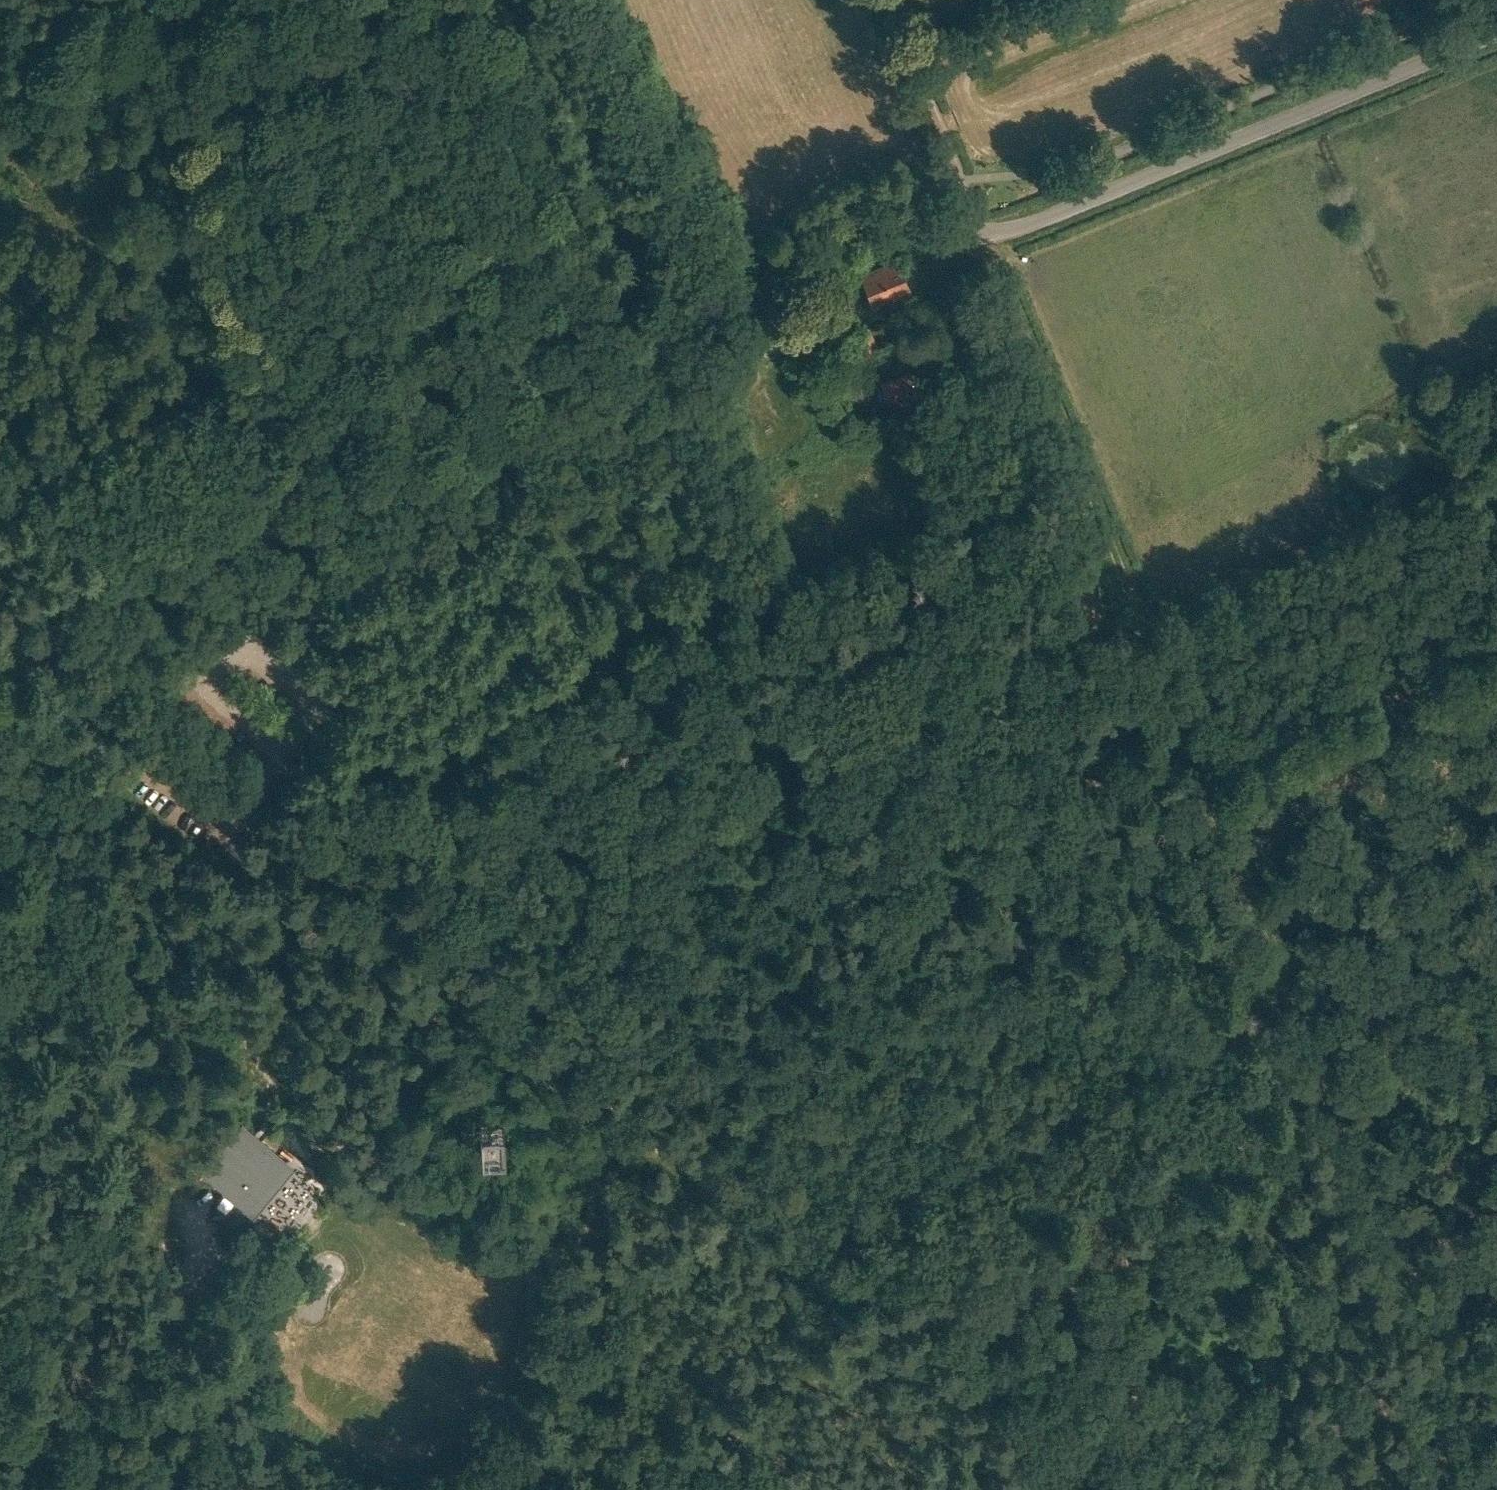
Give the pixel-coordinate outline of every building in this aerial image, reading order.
[(895,259),(860,274),(874,305),(908,290),(895,259)] [(882,371),(893,397),(933,380),(926,362),(907,369),(904,362),(882,371)] [(501,1116),(501,1113),(476,1113),(477,1139),(502,1139),(501,1116)] [(286,1163),(243,1127),(207,1171),(251,1207),(286,1163)]
